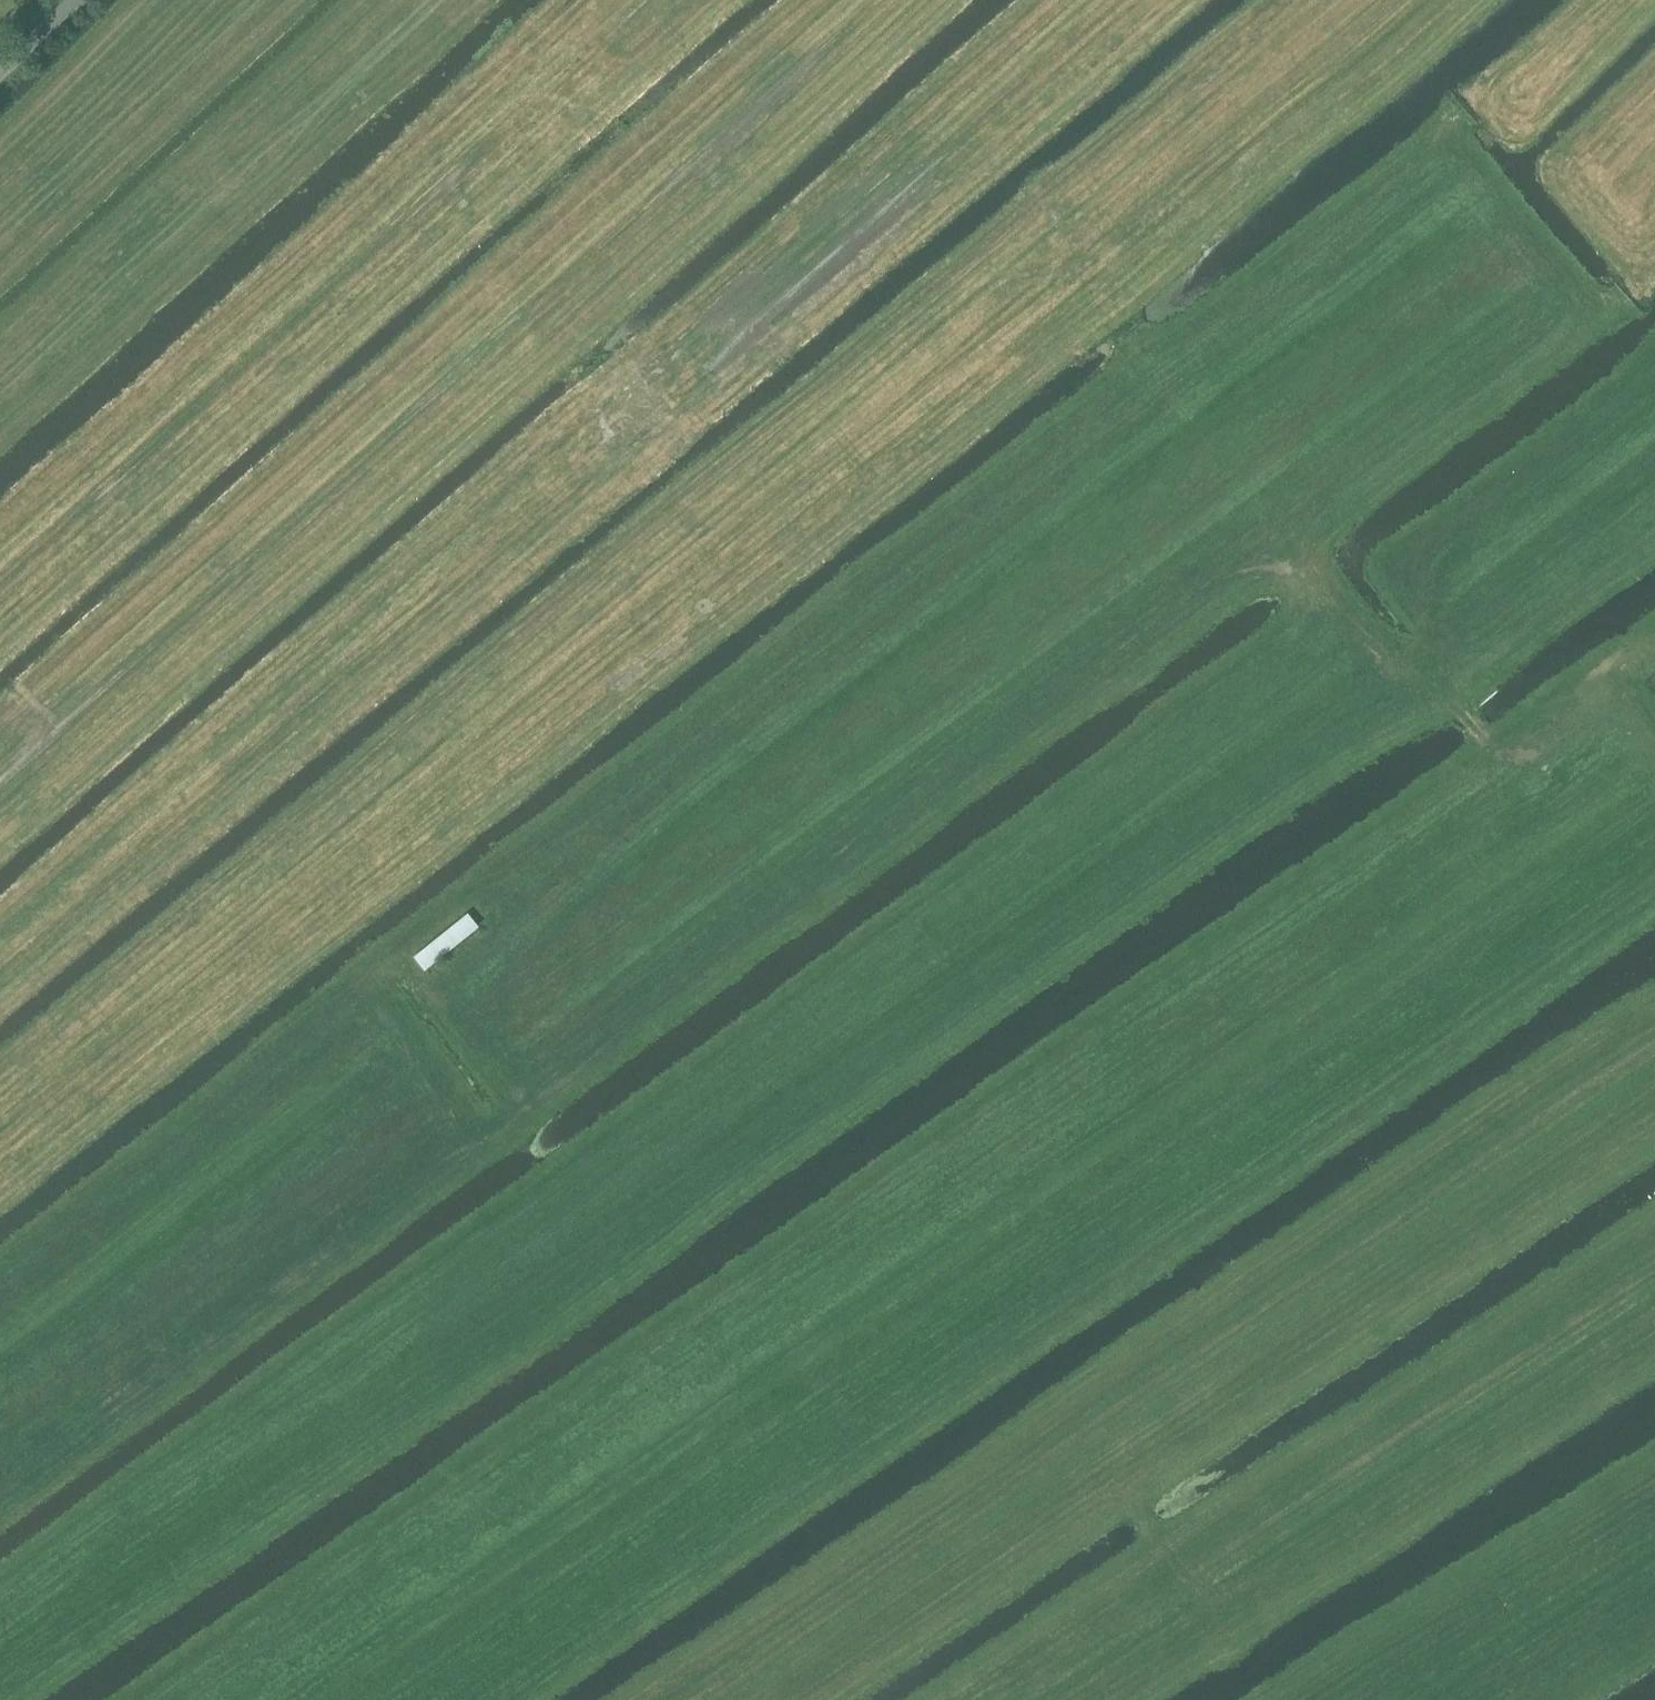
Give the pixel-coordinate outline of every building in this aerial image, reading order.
[(463,914),(415,955),(424,966),(472,925),(463,914)]
